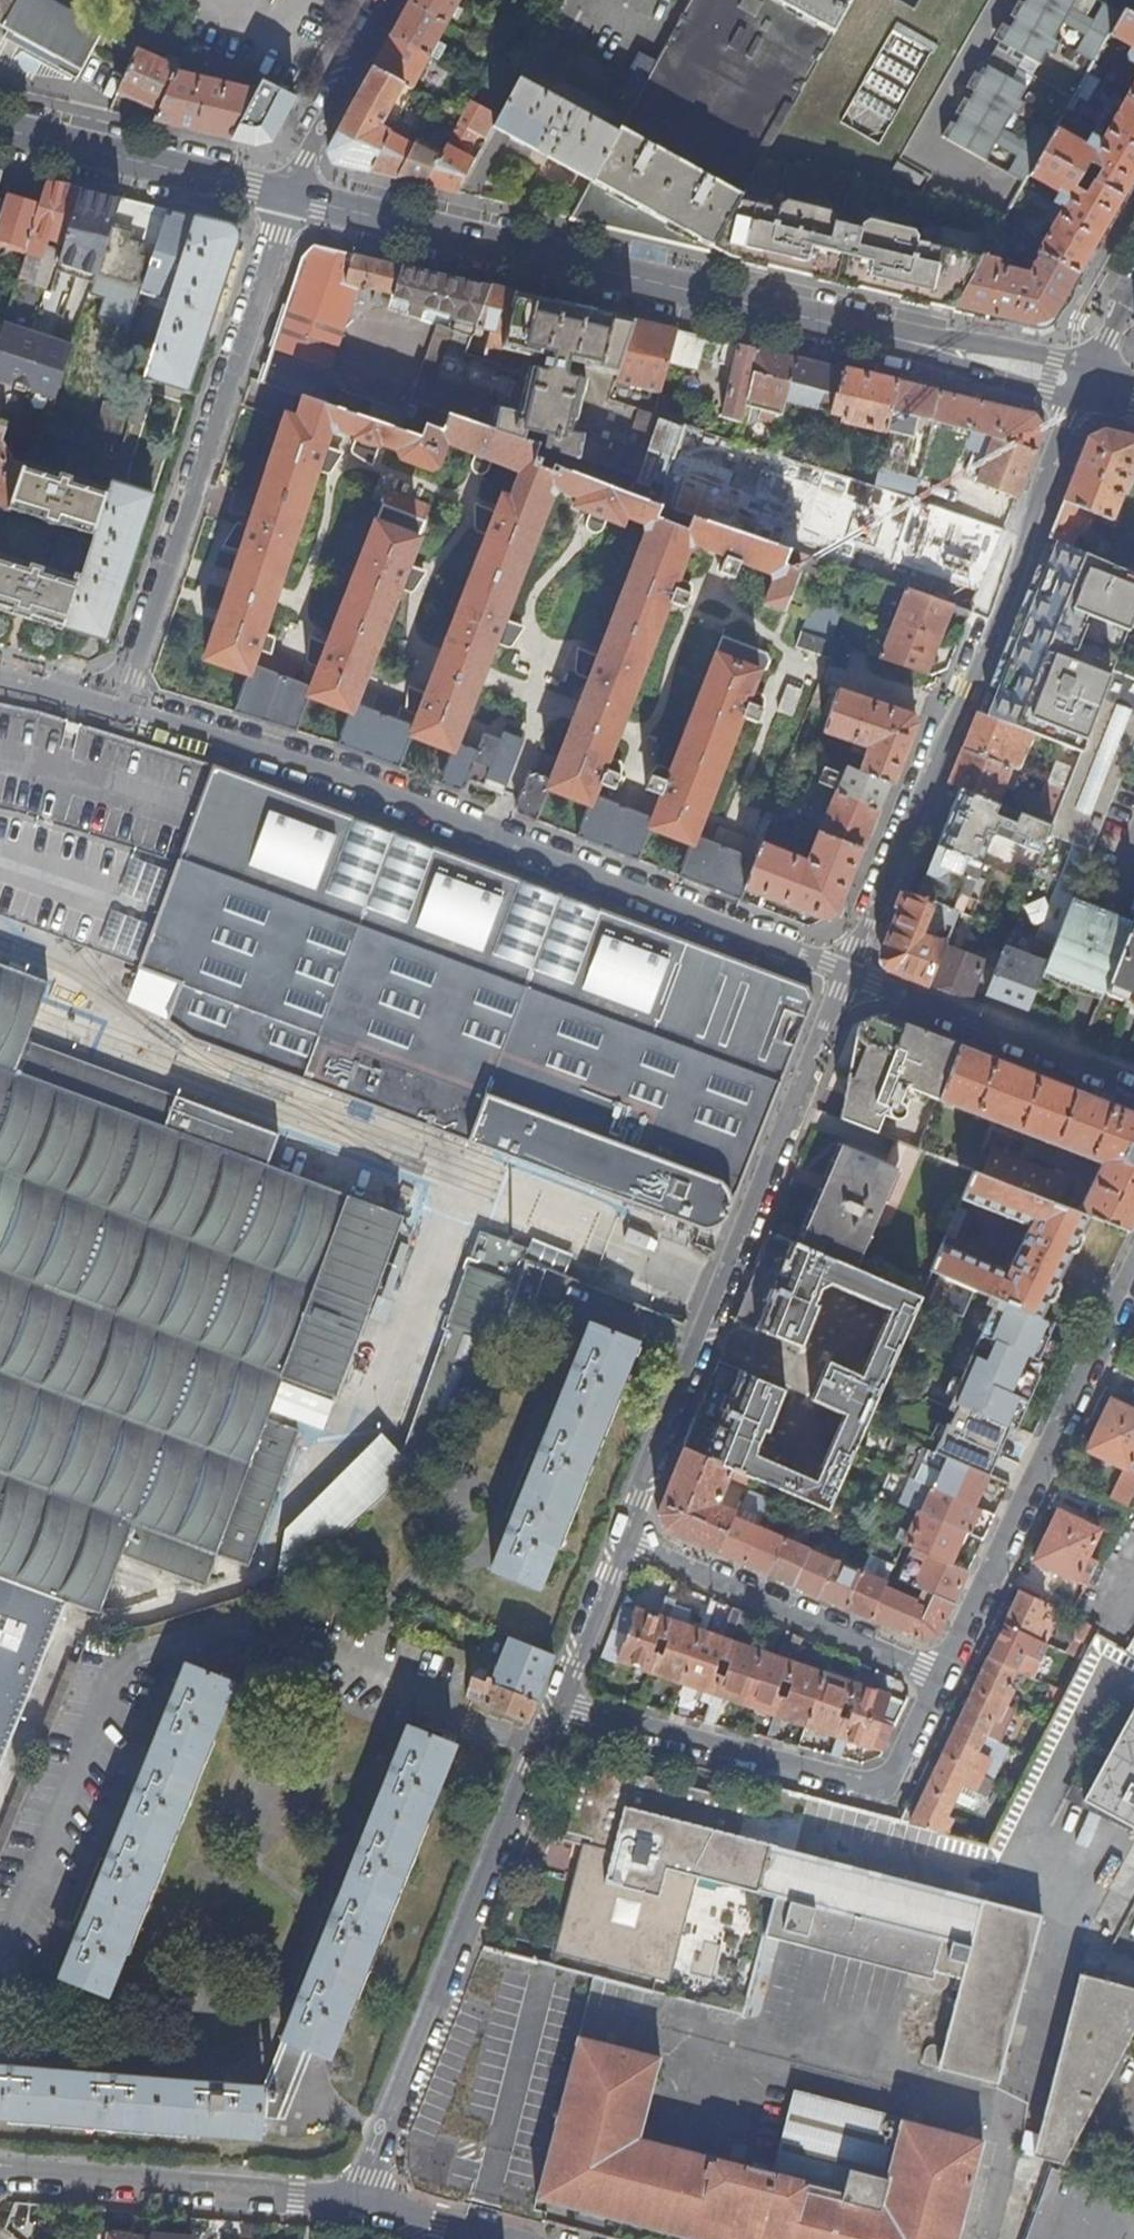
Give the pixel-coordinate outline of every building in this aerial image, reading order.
[(78,79),(91,56),(106,29),(53,0),(0,0),(0,22),(10,27),(8,31),(4,39),(78,79)] [(459,0),(410,0),(409,2),(447,22),(459,0)] [(658,61),(637,99),(619,133),(593,180),(577,210),(573,218),(581,220),(676,242),(710,250),(740,198),(851,0),(691,0),(658,61)] [(1016,15),(1053,38),(1065,19),(1074,25),(1086,33),(1075,52),(1091,63),(1105,38),(1045,0),(1025,0),(1024,1),(1021,0),(1017,0),(1011,12),(1016,15)] [(1119,13),(1103,2),(1092,22),(1079,13),(1070,7),(1074,0),(1045,0),(1105,38),(1108,33),(1108,32),(1119,13)] [(1070,7),(1079,13),(1087,0),(1074,0),(1070,7)] [(429,55),(447,22),(409,2),(401,16),(391,34),(429,55)] [(1108,33),(1131,46),(1126,53),(1128,59),(1133,62),(1133,15),(1122,8),(1119,13),(1108,32),(1108,33)] [(997,36),(1040,63),(1047,51),(1052,54),(1058,42),(1053,38),(1016,15),(1010,26),(1005,23),(997,36)] [(1058,42),(1062,44),(1074,25),(1065,19),(1053,38),(1058,42)] [(412,87),(429,55),(391,34),(384,46),(373,67),(404,83),(412,87)] [(146,96),(162,104),(177,72),(180,65),(138,47),(126,73),(118,92),(142,103),(146,96)] [(620,90),(637,99),(658,61),(641,52),(620,90)] [(1013,111),(1017,114),(1025,103),(1020,100),(1028,88),(989,63),(983,74),(977,71),(970,84),(975,87),(1013,111)] [(381,126),(404,83),(373,67),(351,107),(330,147),(336,163),(353,167),(369,171),(390,131),(381,126)] [(263,77),(251,72),(250,88),(177,72),(162,104),(154,120),(201,132),(231,139),(261,80),(263,77)] [(499,115),(493,127),(502,131),(593,180),(619,133),(528,85),(518,79),(499,115)] [(293,98),(261,80),(231,139),(254,144),(263,143),(269,142),(293,98)] [(961,113),(1036,161),(1041,151),(1050,135),(1034,125),(1022,143),(1010,136),(1001,130),(1013,111),(975,87),(969,98),(964,95),(956,110),(961,113)] [(1054,128),(1050,135),(1041,151),(1123,197),(1133,178),(1133,99),(1127,95),(1100,141),(1091,136),(1085,145),(1054,128)] [(470,99),(463,113),(424,184),(444,188),(458,191),(475,159),(466,154),(477,133),(487,138),(493,127),(499,115),(470,99)] [(418,139),(415,144),(397,177),(408,180),(424,184),(463,113),(455,109),(434,147),(418,139)] [(1017,114),(1013,111),(1001,130),(1010,136),(1022,117),(1017,114)] [(1005,175),(1022,185),(1028,173),(1036,161),(961,113),(955,122),(950,119),(942,134),(984,161),(996,142),(1006,148),(1017,156),(1005,175)] [(397,119),(390,131),(369,171),(381,174),(397,177),(415,144),(405,139),(411,127),(397,119)] [(1006,148),(996,142),(984,161),(994,167),(1006,148)] [(1036,161),(1028,173),(1059,191),(1054,200),(1063,205),(1037,249),(1040,250),(1079,272),(1099,239),(1123,197),(1041,151),(1036,161)] [(35,285),(43,259),(48,246),(50,240),(58,243),(56,249),(61,250),(65,239),(80,190),(64,186),(48,182),(40,206),(39,206),(25,252),(17,279),(35,285)] [(61,250),(57,262),(77,269),(98,276),(99,274),(123,200),(104,195),(80,190),(65,239),(61,250)] [(7,196),(5,203),(0,221),(0,245),(25,252),(39,206),(7,196)] [(889,292),(954,307),(982,256),(916,240),(918,235),(914,228),(868,217),(861,221),(860,227),(834,220),(836,215),(831,208),(785,197),(779,201),(778,207),(740,198),(710,250),(722,253),(806,272),(889,292)] [(123,200),(99,274),(138,286),(148,257),(153,258),(168,210),(151,206),(123,200)] [(1022,212),(1011,205),(998,226),(1009,233),(1022,212)] [(153,258),(143,288),(153,291),(170,297),(195,217),(184,214),(168,210),(153,258)] [(144,377),(187,390),(238,238),(228,224),(215,222),(195,217),(170,297),(165,311),(158,333),(144,377)] [(1012,241),(1015,236),(1009,233),(998,226),(982,256),(954,307),(1024,323),(1037,326),(1052,319),(1079,272),(1040,250),(1027,272),(1006,266),(1007,261),(999,259),(1004,245),(1008,239),(1012,241)] [(302,258),(271,349),(307,361),(322,319),(346,327),(355,299),(366,303),(371,288),(377,290),(373,301),(387,306),(390,296),(400,265),(356,254),(316,245),(302,258)] [(61,250),(56,249),(48,246),(43,259),(57,264),(57,262),(61,250)] [(49,289),(57,264),(43,259),(35,285),(49,289)] [(455,316),(451,327),(473,335),(477,324),(491,286),(449,276),(400,265),(390,296),(412,303),(409,313),(422,317),(425,306),(455,316)] [(487,344),(503,347),(515,291),(506,289),(491,286),(477,324),(491,327),(487,344)] [(307,361),(271,349),(265,365),(371,401),(365,417),(372,419),(409,313),(387,306),(373,301),(377,290),(371,288),(366,303),(355,299),(346,327),(322,319),(307,361)] [(153,291),(148,306),(165,311),(170,297),(153,291)] [(634,475),(655,413),(610,398),(615,379),(661,391),(669,361),(678,329),(642,321),(576,306),(515,291),(503,347),(499,363),(467,351),(473,335),(451,327),(438,322),(410,400),(450,414),(524,438),(528,427),(549,434),(545,445),(634,475)] [(158,333),(165,311),(148,306),(141,327),(158,333)] [(410,400),(438,322),(422,317),(409,313),(372,419),(400,429),(405,415),(410,400)] [(3,325),(0,336),(0,377),(58,396),(74,348),(3,325)] [(696,368),(705,336),(678,329),(669,361),(696,368)] [(741,422),(745,404),(758,348),(739,344),(723,418),(741,422)] [(759,414),(779,420),(795,357),(782,354),(758,348),(745,404),(760,408),(759,414)] [(842,420),(887,430),(899,381),(847,369),(795,357),(779,420),(771,452),(783,456),(797,402),(843,413),(842,420)] [(887,430),(878,466),(892,471),(906,413),(932,420),(940,391),(920,386),(899,381),(887,430)] [(932,420),(994,437),(1036,449),(1044,428),(1036,413),(1008,407),(998,405),(940,391),(932,420)] [(655,413),(680,422),(686,402),(660,394),(655,413)] [(679,874),(741,898),(744,889),(756,858),(738,851),(743,837),(719,827),(713,841),(697,834),(743,716),(758,722),(764,708),(748,702),(761,671),(767,669),(771,660),(768,653),(724,636),(667,780),(652,774),(646,789),(661,795),(652,817),(638,812),(643,799),(618,789),(613,802),(601,797),(604,790),(599,788),(601,783),(617,789),(622,775),(606,769),(621,729),(671,602),(686,608),(692,595),(676,588),(685,566),(683,566),(690,549),(696,543),(707,547),(706,549),(726,557),(720,573),(736,579),(741,563),(760,570),(761,568),(773,573),(773,583),(766,602),(785,610),(800,570),(785,565),(790,549),(693,516),(688,530),(658,517),(662,505),(628,493),(554,465),(552,471),(532,463),(539,443),(524,438),(450,414),(444,431),(426,425),(421,437),(400,429),(372,419),(365,417),(304,396),(296,417),(286,414),(226,594),(205,658),(248,673),(234,711),(296,730),(310,696),(350,712),(338,743),(400,767),(411,735),(453,751),(440,783),(458,790),(466,784),(475,760),(492,766),(488,777),(506,784),(523,741),(505,734),(502,741),(485,734),(479,749),(472,747),(476,736),(462,731),(482,680),(553,495),(560,490),(578,497),(574,506),(623,525),(626,516),(645,523),(646,533),(576,712),(555,768),(541,763),(537,773),(530,771),(516,806),(519,813),(537,820),(549,789),(589,805),(577,835),(638,859),(650,829),(690,845),(679,874)] [(450,414),(410,400),(405,415),(400,429),(421,437),(426,425),(444,431),(450,414)] [(126,436),(133,411),(105,402),(97,427),(126,436)] [(46,431),(120,454),(126,436),(97,427),(52,413),(46,431)] [(771,452),(680,422),(655,413),(634,475),(628,493),(662,505),(693,516),(790,549),(798,552),(811,556),(832,492),(845,497),(851,478),(783,456),(771,452)] [(11,510),(26,464),(15,461),(3,440),(7,429),(0,427),(0,543),(11,510)] [(1074,546),(1079,533),(1086,536),(1096,512),(1113,519),(1133,468),(1133,436),(1104,429),(1090,436),(1051,537),(1061,541),(1074,546)] [(35,437),(24,434),(17,456),(28,459),(35,437)] [(35,437),(28,459),(26,464),(11,510),(94,535),(109,488),(35,465),(43,440),(35,437)] [(977,481),(1017,497),(1023,482),(1036,449),(994,437),(977,481)] [(934,505),(940,486),(916,479),(892,471),(878,466),(873,485),(934,505)] [(106,639),(153,496),(111,483),(109,488),(94,535),(89,551),(66,626),(106,639)] [(845,497),(832,492),(811,556),(824,561),(845,497)] [(1115,669),(1133,621),(1133,570),(1074,546),(1061,541),(992,715),(1035,732),(1083,751),(1115,669)] [(66,626),(89,551),(84,550),(75,577),(0,554),(0,605),(66,626)] [(811,556),(798,552),(795,561),(823,572),(826,562),(824,561),(811,556)] [(821,578),(800,570),(785,610),(807,619),(808,618),(808,617),(815,597),(821,578)] [(953,605),(908,590),(895,624),(939,640),(953,605)] [(834,643),(847,607),(815,597),(808,617),(808,618),(807,619),(802,633),(834,643)] [(939,640),(895,624),(882,658),(926,673),(939,640)] [(830,659),(836,643),(834,643),(802,633),(797,647),(830,659)] [(1000,965),(988,994),(1030,1010),(1042,978),(1069,911),(1130,758),(1133,748),(1133,677),(1115,669),(1083,751),(1076,769),(1069,788),(1055,824),(1044,853),(1037,870),(1032,882),(1000,965)] [(865,762),(861,772),(865,773),(890,783),(894,785),(905,755),(918,723),(913,715),(838,690),(824,731),(845,738),(839,753),(865,762)] [(0,704),(0,809),(22,814),(178,863),(215,765),(40,712),(0,704)] [(1013,766),(1020,768),(1035,732),(992,715),(981,710),(974,729),(966,747),(1013,766)] [(963,787),(998,801),(1013,766),(966,747),(959,766),(952,783),(963,787)] [(475,760),(471,770),(488,777),(492,766),(475,760)] [(1061,763),(1053,781),(1069,788),(1076,769),(1061,763)] [(178,863),(138,967),(182,984),(168,1020),(190,1038),(701,1226),(703,1226),(708,1225),(710,1224),(712,1223),(715,1222),(718,1220),(721,1218),(723,1215),(724,1213),(725,1210),(727,1207),(728,1204),(757,1136),(808,1014),(814,1000),(807,986),(215,765),(178,863)] [(776,805),(784,784),(757,774),(749,794),(776,805)] [(1052,781),(1037,817),(1055,824),(1069,788),(1053,781),(1052,781)] [(963,787),(939,844),(982,861),(983,862),(994,835),(999,834),(1044,853),(1055,824),(1037,817),(1022,811),(1018,822),(999,814),(998,813),(998,810),(1001,802),(998,801),(963,787)] [(821,831),(820,832),(864,849),(873,828),(880,809),(855,798),(837,790),(821,831)] [(760,829),(766,831),(771,820),(774,812),(775,808),(769,805),(760,829)] [(0,809),(0,915),(75,943),(138,967),(178,863),(22,814),(0,809)] [(786,826),(788,818),(774,812),(771,820),(786,826)] [(798,857),(762,843),(761,844),(756,858),(744,889),(824,919),(838,913),(851,881),(864,849),(820,832),(809,862),(802,860),(805,854),(800,852),(798,857)] [(761,844),(743,837),(738,851),(756,858),(761,844)] [(918,895),(961,912),(976,877),(980,877),(984,875),(986,871),(985,867),(982,863),(982,861),(939,844),(918,895)] [(1019,863),(1014,874),(1032,882),(1037,870),(1019,863)] [(932,984),(948,945),(961,912),(918,895),(909,891),(884,952),(891,968),(906,974),(932,984)] [(1124,947),(1129,934),(1069,911),(1042,978),(1101,1002),(1106,991),(1124,947)] [(1133,1003),(1133,925),(1106,992),(1133,1003)] [(971,999),(975,989),(986,960),(948,945),(932,984),(959,995),(971,999)] [(986,960),(975,989),(988,994),(1000,965),(986,960)] [(66,1595),(100,1608),(123,1550),(206,1580),(218,1551),(248,1563),(297,1429),(288,1425),(291,1417),(292,1414),(270,1406),(277,1384),(328,1403),(330,1403),(400,1217),(264,1165),(276,1135),(26,1040),(32,1026),(39,1006),(47,983),(0,965),(0,1762),(66,1595)] [(918,1091),(940,1100),(942,1101),(964,1045),(929,1031),(899,1019),(897,1025),(871,1015),(868,1014),(865,1015),(861,1020),(843,1118),(880,1133),(887,1116),(900,1120),(902,1120),(905,1119),(907,1118),(909,1116),(918,1091)] [(942,1101),(1104,1163),(1080,1211),(1090,1215),(1132,1232),(1133,1228),(1133,1111),(1122,1107),(1009,1063),(964,1045),(942,1101)] [(804,1246),(856,1269),(900,1168),(848,1145),(804,1246)] [(999,1179),(1060,1203),(1069,1180),(1009,1156),(999,1179)] [(934,1269),(1043,1317),(1090,1215),(1080,1211),(1060,1203),(999,1179),(977,1171),(965,1198),(1032,1225),(1010,1272),(945,1244),(934,1269)] [(401,1451),(420,1459),(435,1443),(441,1434),(460,1407),(467,1397),(472,1388),(487,1360),(499,1335),(527,1261),(657,1313),(666,1291),(533,1238),(530,1248),(479,1231),(466,1264),(469,1265),(401,1451)] [(922,1298),(856,1269),(804,1246),(774,1233),(739,1319),(806,1348),(824,1305),(821,1303),(827,1288),(835,1284),(893,1310),(865,1375),(850,1368),(851,1367),(833,1359),(815,1399),(848,1414),(819,1479),(761,1453),(761,1450),(762,1445),(768,1430),(772,1431),(789,1389),(722,1361),(689,1445),(736,1466),(758,1476),(780,1486),(806,1498),(830,1508),(844,1477),(855,1452),(868,1421),(922,1298)] [(492,1567),(538,1586),(636,1340),(591,1322),(492,1567)] [(292,1414),(291,1417),(320,1428),(328,1403),(277,1384),(270,1406),(292,1414)] [(1101,1425),(1133,1441),(1133,1410),(1113,1400),(1101,1425)] [(1101,1425),(1089,1450),(1130,1470),(1133,1463),(1133,1441),(1101,1425)] [(380,1429),(248,1563),(276,1584),(360,1519),(392,1490),(400,1482),(410,1470),(420,1459),(401,1451),(380,1429)] [(975,1506),(989,1475),(913,1441),(900,1472),(916,1479),(975,1506)] [(721,1552),(739,1511),(721,1503),(736,1466),(689,1445),(672,1486),(662,1513),(668,1528),(721,1552)] [(975,1506),(916,1479),(905,1505),(922,1512),(925,1513),(966,1531),(972,1534),(983,1509),(975,1506)] [(1092,1508),(1120,1523),(1128,1508),(1100,1493),(1092,1508)] [(746,1563),(762,1526),(771,1507),(749,1497),(742,1513),(739,1511),(721,1552),(730,1556),(746,1563)] [(1061,1510),(1049,1535),(1090,1556),(1102,1531),(1061,1510)] [(925,1513),(922,1512),(909,1544),(916,1547),(952,1564),(953,1563),(966,1531),(925,1513)] [(772,1574),(788,1538),(762,1526),(746,1563),(756,1567),(772,1574)] [(1079,1579),(1089,1584),(1101,1561),(1090,1556),(1049,1535),(1037,1560),(1078,1580),(1079,1579)] [(797,1585),(813,1549),(788,1538),(772,1574),(781,1578),(797,1585)] [(902,1579),(926,1590),(936,1594),(956,1603),(964,1586),(972,1571),(953,1563),(952,1564),(916,1547),(902,1579)] [(822,1596),(839,1560),(813,1549),(797,1585),(808,1590),(822,1596)] [(872,1555),(865,1570),(890,1582),(897,1566),(872,1555)] [(848,1607),(864,1571),(839,1560),(822,1596),(833,1601),(848,1607)] [(890,1582),(865,1570),(864,1571),(848,1607),(860,1613),(874,1619),(888,1586),(890,1582)] [(905,1633),(918,1605),(921,1601),(888,1586),(874,1619),(905,1633)] [(1073,1615),(1081,1600),(1055,1589),(1048,1603),(1049,1603),(1073,1615)] [(1047,1623),(1041,1620),(1049,1603),(1048,1603),(1024,1591),(1009,1624),(1040,1639),(1047,1623)] [(956,1603),(936,1594),(929,1610),(918,1605),(905,1633),(916,1637),(925,1641),(941,1636),(956,1603)] [(678,1608),(681,1600),(671,1597),(664,1616),(641,1608),(631,1634),(659,1644),(662,1636),(667,1638),(674,1620),(678,1608)] [(741,1624),(746,1611),(736,1607),(736,1608),(726,1638),(704,1630),(695,1656),(721,1665),(724,1657),(729,1659),(735,1641),(740,1626),(741,1624)] [(678,1608),(674,1620),(685,1624),(690,1612),(678,1608)] [(746,1611),(741,1624),(740,1626),(749,1629),(754,1615),(746,1611)] [(695,1656),(704,1630),(685,1624),(674,1620),(667,1638),(672,1639),(669,1647),(695,1656)] [(1076,1638),(1090,1645),(1098,1629),(1085,1622),(1076,1638)] [(1043,1659),(1042,1658),(1033,1653),(1040,1639),(1009,1624),(993,1657),(1017,1669),(1035,1677),(1043,1659)] [(656,1651),(659,1644),(631,1634),(616,1628),(604,1656),(622,1663),(624,1660),(654,1671),(661,1653),(656,1651)] [(486,1658),(476,1653),(466,1692),(527,1719),(554,1652),(509,1634),(501,1652),(496,1649),(492,1659),(498,1661),(490,1680),(479,1676),(486,1658)] [(792,1651),(800,1653),(805,1637),(797,1634),(792,1651)] [(1033,1653),(1042,1658),(1049,1644),(1040,1639),(1033,1653)] [(766,1652),(735,1641),(729,1659),(734,1661),(731,1669),(756,1678),(766,1652)] [(666,1654),(661,1653),(654,1671),(686,1682),(695,1656),(669,1647),(666,1654)] [(796,1663),(766,1652),(756,1678),(782,1687),(785,1679),(790,1681),(796,1663)] [(695,1656),(686,1682),(708,1690),(705,1700),(713,1703),(723,1674),(719,1673),(721,1665),(695,1656)] [(1009,1686),(1017,1669),(993,1657),(977,1690),(1008,1705),(1016,1689),(1009,1686)] [(61,1973),(107,1992),(232,1680),(187,1661),(61,1973)] [(827,1674),(796,1663),(790,1681),(795,1683),(792,1691),(818,1700),(827,1674)] [(728,1676),(723,1674),(713,1703),(707,1722),(719,1725),(724,1707),(723,1706),(727,1696),(747,1703),(756,1678),(731,1669),(728,1676)] [(858,1684),(827,1674),(818,1700),(844,1709),(847,1701),(852,1703),(858,1684)] [(756,1678),(747,1703),(779,1714),(785,1696),(780,1694),(782,1687),(756,1678)] [(898,1728),(910,1703),(858,1684),(852,1703),(857,1704),(854,1712),(898,1728)] [(1067,1691),(1054,1686),(1047,1701),(1059,1707),(1067,1691)] [(1000,1721),(1008,1705),(977,1690),(962,1722),(986,1734),(994,1718),(1000,1721)] [(779,1714),(786,1717),(810,1725),(818,1700),(792,1691),(790,1697),(785,1696),(779,1714)] [(818,1700),(810,1725),(841,1735),(847,1717),(844,1716),(842,1715),(844,1709),(818,1700)] [(898,1728),(854,1712),(851,1719),(847,1717),(841,1735),(834,1756),(843,1758),(850,1738),(887,1751),(898,1728)] [(778,1741),(786,1717),(779,1714),(773,1729),(770,1739),(778,1741)] [(1039,1720),(1023,1753),(1033,1758),(1050,1725),(1039,1720)] [(986,1734),(962,1722),(946,1755),(996,1779),(1011,1747),(986,1734)] [(1093,1799),(1133,1822),(1133,1722),(1093,1799)] [(409,1723),(282,2035),(313,2048),(327,2053),(328,2053),(454,1742),(409,1723)] [(770,1739),(773,1729),(765,1726),(762,1737),(770,1739)] [(962,1784),(984,1794),(988,1796),(996,1779),(946,1755),(931,1787),(955,1799),(962,1784)] [(745,1838),(753,1803),(601,1763),(598,1763),(595,1763),(592,1764),(589,1765),(588,1765),(586,1767),(583,1769),(582,1771),(578,1779),(559,1829),(556,1836),(589,1845),(562,1949),(672,1978),(699,1875),(778,1896),(775,1909),(934,1950),(927,1976),(934,1978),(934,1981),(935,1984),(937,1987),(940,1988),(942,1989),(944,1988),(946,1988),(948,1986),(949,1984),(952,1975),(965,1978),(945,2054),(945,2049),(944,2046),(942,2045),(940,2043),(938,2043),(936,2043),(934,2043),(933,2044),(931,2045),(930,2047),(929,2049),(926,2061),(1001,2081),(1044,1916),(745,1838)] [(985,1801),(984,1794),(962,1784),(955,1799),(976,1809),(982,1807),(985,1801)] [(914,1823),(948,1831),(954,1819),(947,1815),(955,1799),(931,1787),(920,1811),(910,1806),(904,1819),(903,1821),(914,1824),(914,1823)] [(775,1909),(747,2015),(757,2017),(760,2016),(762,2015),(764,2014),(765,2013),(771,1991),(784,1940),(927,1976),(934,1950),(775,1909)] [(1038,2155),(1065,2163),(1081,2134),(1123,2055),(1133,2035),(1133,1987),(1085,1973),(1055,2087),(1038,2155)] [(313,2048),(282,2035),(263,2084),(261,2114),(286,2115),(313,2048)] [(794,2176),(642,2137),(663,2056),(583,2035),(542,2197),(704,2238),(960,2238),(986,2140),(906,2119),(885,2200),(807,2180),(794,2176)] [(0,2063),(0,2113),(260,2133),(261,2114),(263,2084),(0,2063)] [(1022,2151),(1024,2152),(1038,2155),(1055,2087),(1040,2083),(1038,2091),(1022,2151)] [(794,2176),(807,2180),(812,2163),(872,2180),(889,2115),(814,2095),(797,2159),(798,2160),(794,2176)] [(1024,2152),(1001,2238),(1029,2238),(1053,2172),(1055,2167),(1061,2170),(1065,2163),(1038,2155),(1024,2152)]
